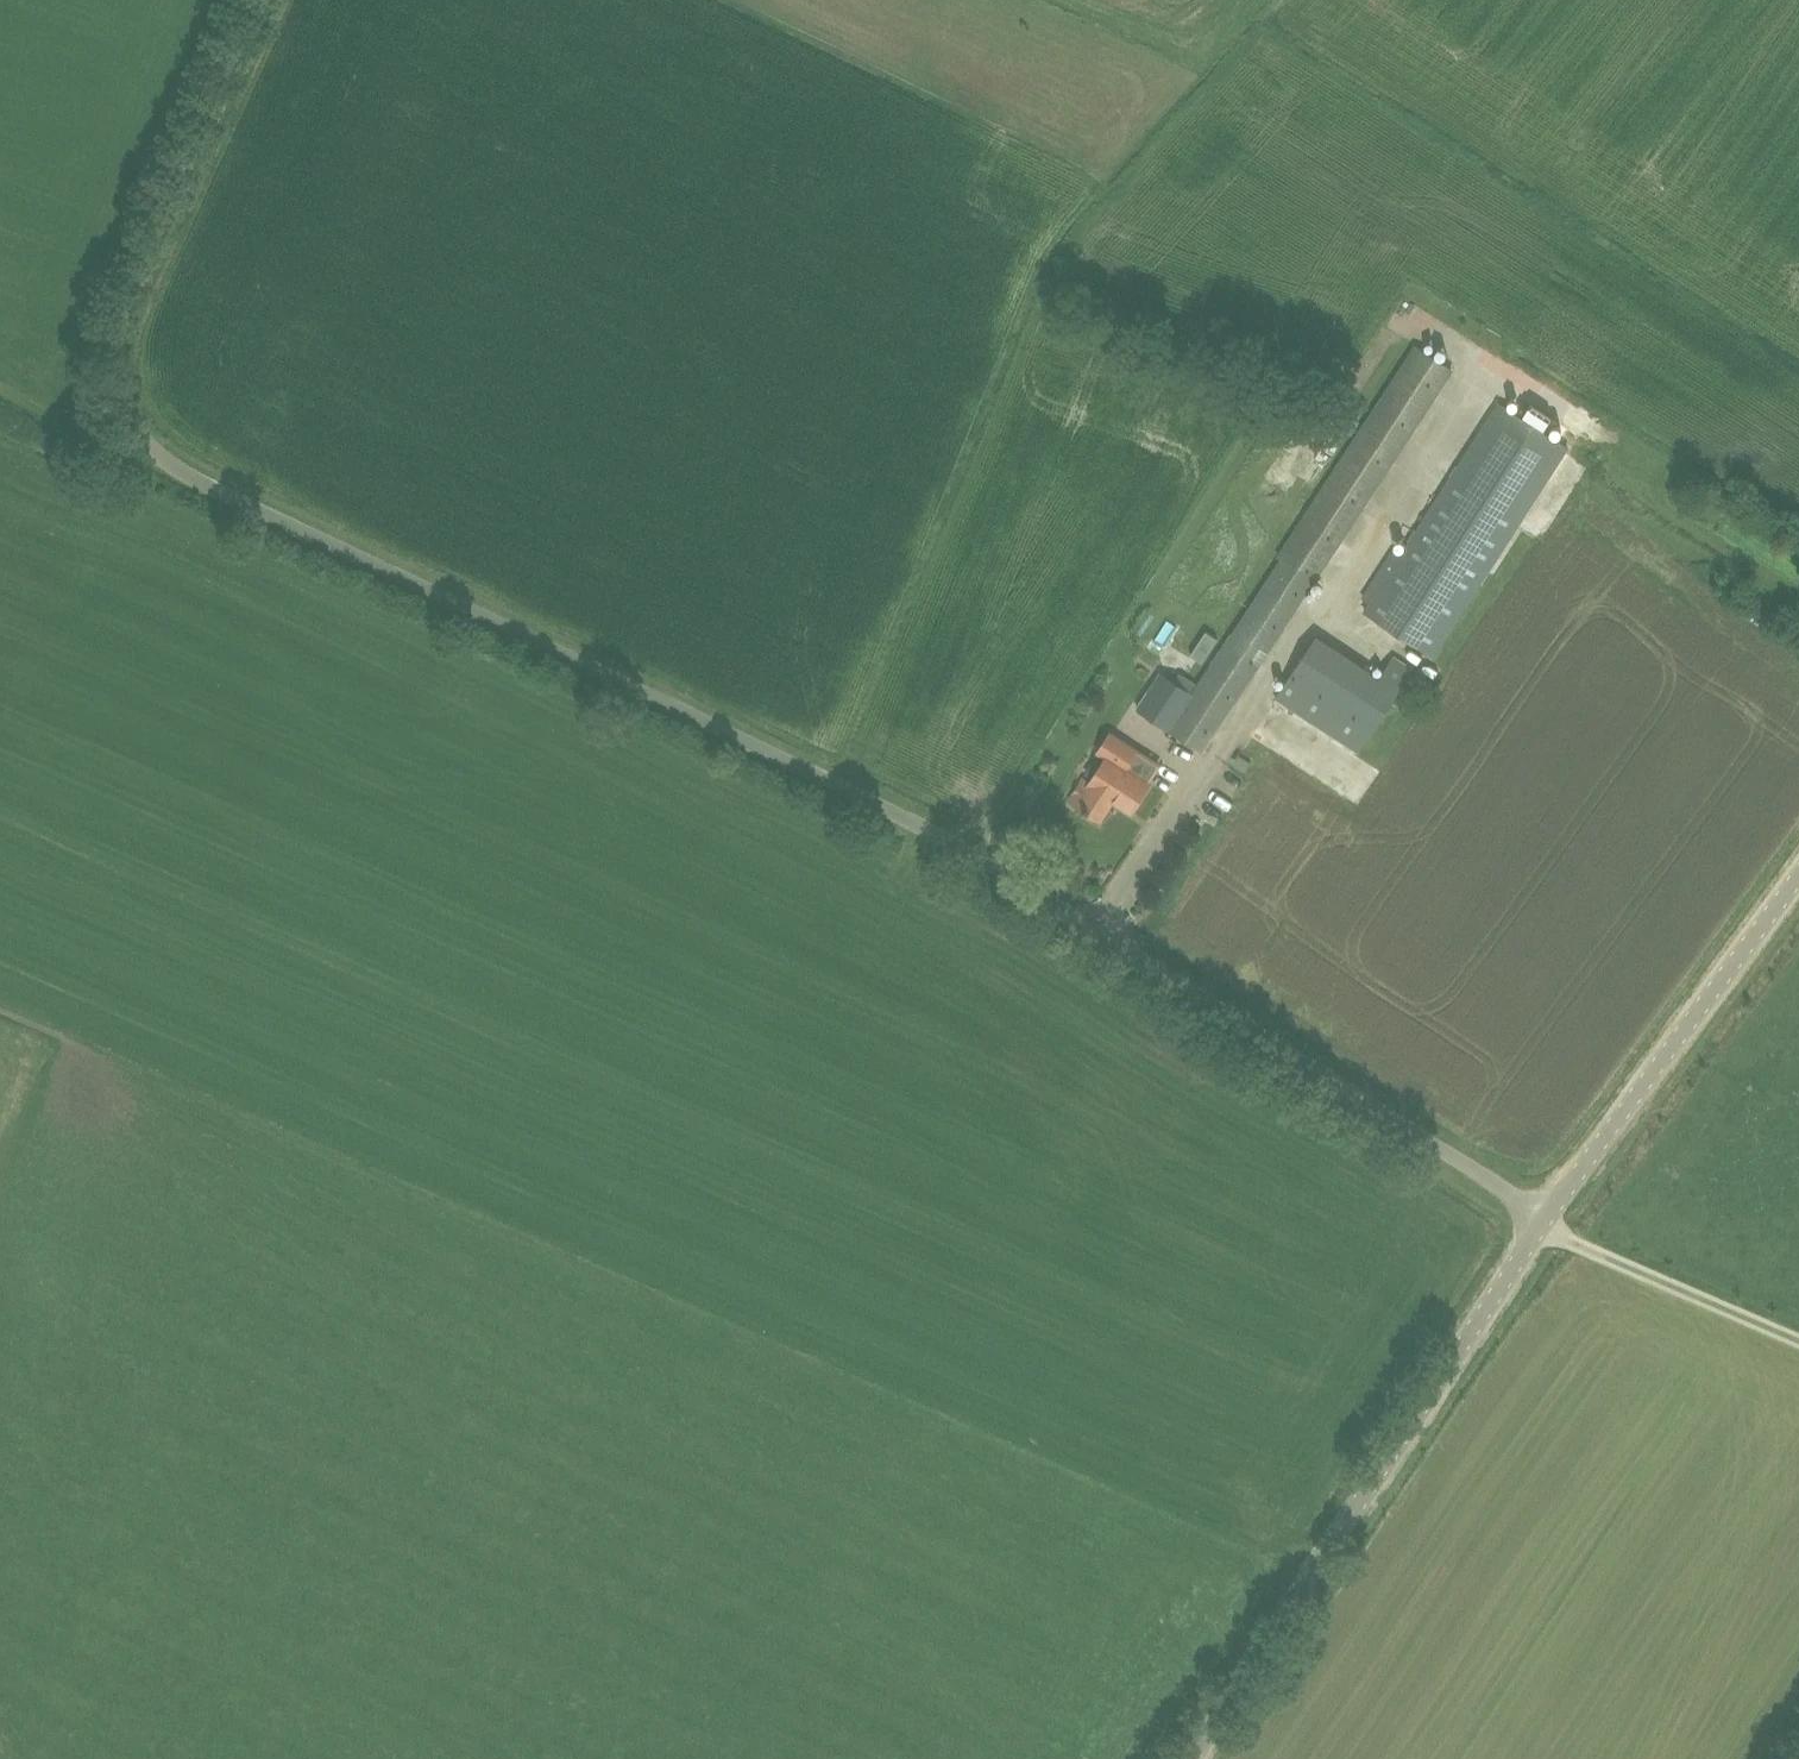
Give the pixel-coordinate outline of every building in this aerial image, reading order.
[(1414,344),(1193,694),(1161,673),(1138,709),(1203,751),(1450,367),(1414,344)] [(1498,401),(1364,611),(1434,656),(1568,447),(1498,401)] [(1276,698),(1358,751),(1412,668),(1394,656),(1380,678),(1316,637),(1276,698)] [(1109,733),(1098,751),(1107,757),(1091,782),(1085,778),(1070,799),(1101,820),(1115,800),(1133,812),(1150,783),(1126,768),(1136,752),(1109,733)]
